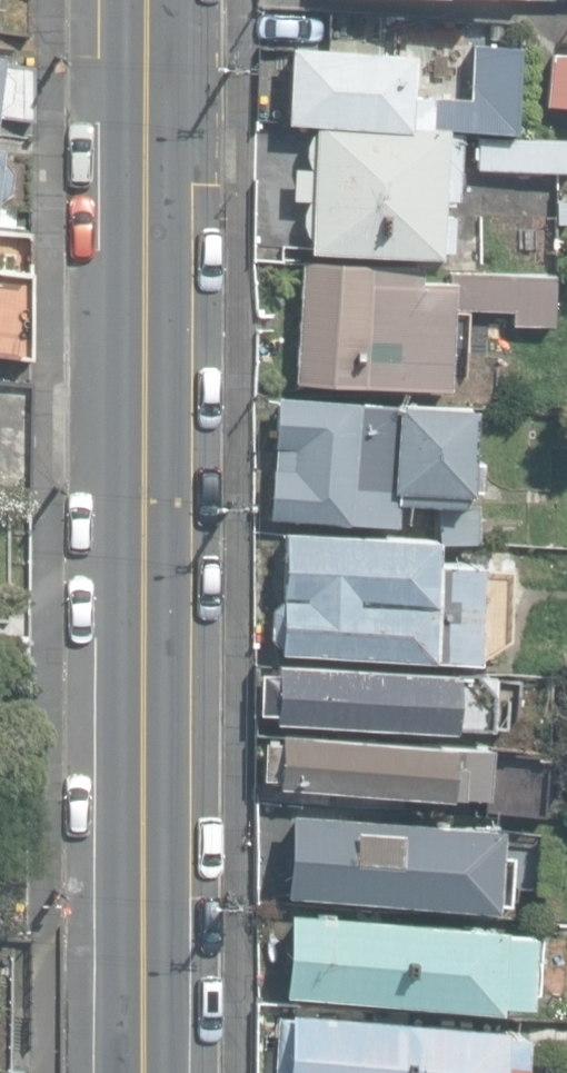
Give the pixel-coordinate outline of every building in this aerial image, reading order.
[(561,20),(559,53),(548,52),(544,104),(566,106),(566,20),(561,20)] [(411,50),(286,41),(280,112),(512,128),(518,43),(467,40),(462,101),(408,97),(411,50)] [(0,48),(0,136),(11,137),(23,50),(0,48)] [(448,135),(314,125),(304,246),(439,256),(448,135)] [(478,133),(476,174),(566,178),(566,138),(478,133)] [(0,145),(0,220),(10,221),(14,146),(0,145)] [(564,274),(315,263),(310,386),(458,392),(461,319),(562,323),(564,274)] [(473,405),(285,395),(281,515),(472,520),(473,405)] [(490,546),(292,535),(286,655),(480,665),(490,546)] [(483,674),(278,667),(275,725),(480,734),(483,674)] [(493,750),(270,737),(270,790),(489,798),(493,750)] [(501,823),(297,815),(295,891),(497,906),(501,823)] [(534,925),(298,908),(294,995),(529,1005),(534,925)] [(291,1006),(286,1072),(516,1072),(523,1018),(291,1006)]
